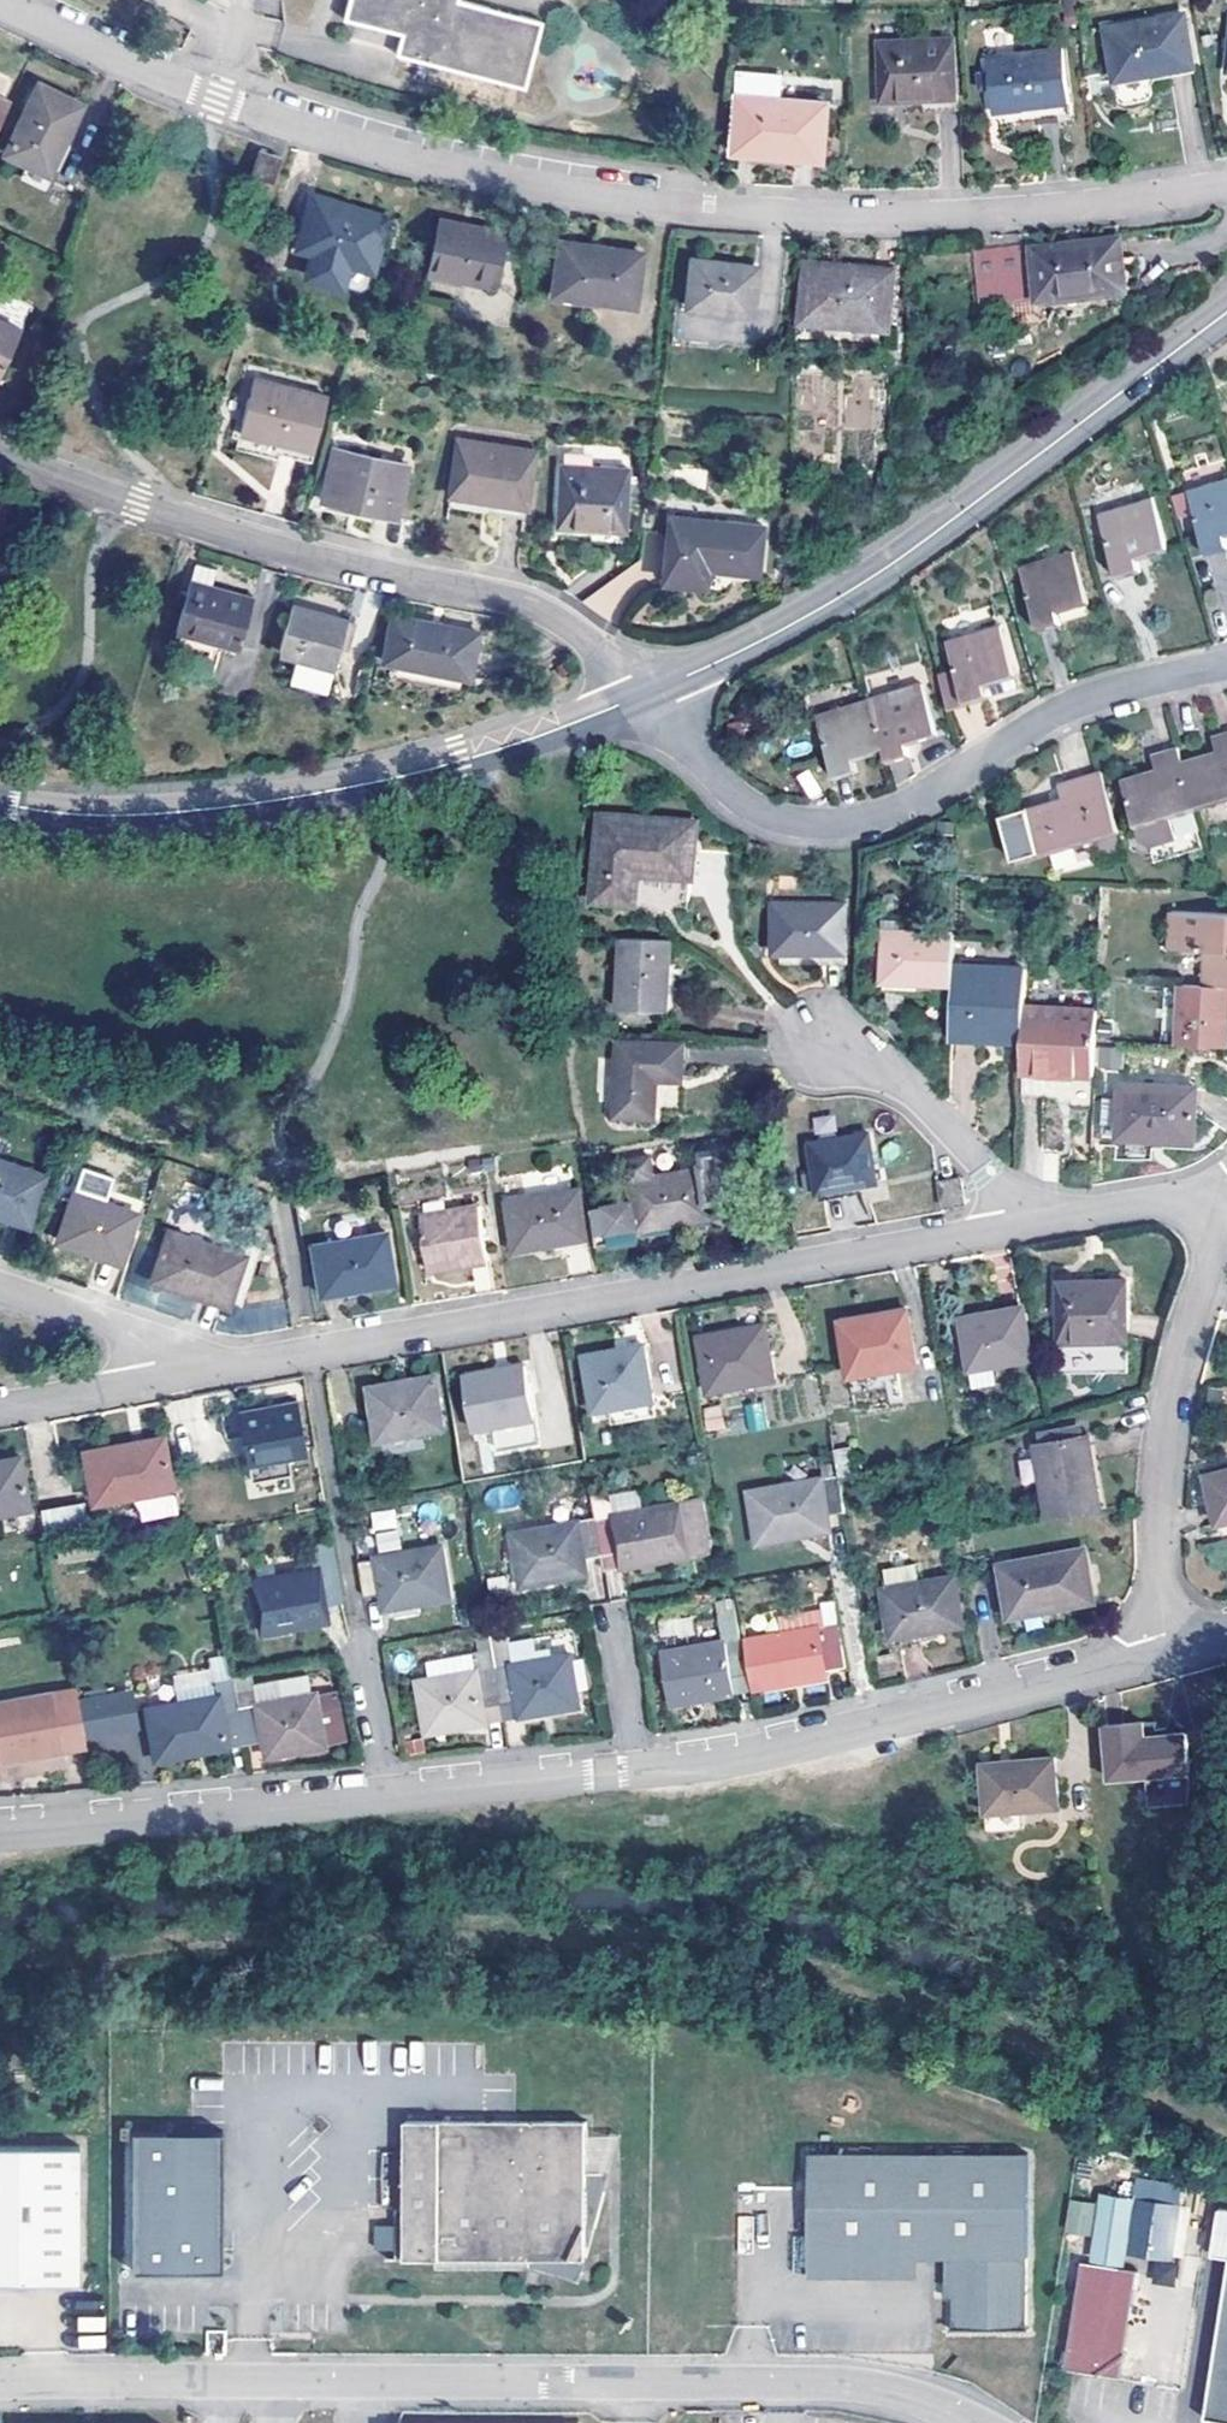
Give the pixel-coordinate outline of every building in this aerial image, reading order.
[(396,54),(526,85),(540,19),(464,0),(351,0),(347,17),(403,31),(396,54)] [(1114,79),(1196,67),(1187,14),(1105,26),(1114,79)] [(879,100),(956,99),(953,37),(878,40),(879,100)] [(993,91),(996,112),(1039,107),(1040,120),(1074,116),(1066,47),(989,57),(991,76),(993,91)] [(731,151),(823,160),(826,101),(780,96),(782,72),(736,68),(731,151)] [(991,76),(981,77),(983,92),(993,91),(991,76)] [(3,150),(51,174),(85,102),(40,79),(3,150)] [(10,99),(0,94),(0,120),(10,99)] [(251,173),(274,182),(285,154),(259,146),(251,173)] [(296,248),(374,269),(389,212),(311,191),(296,248)] [(429,270),(494,283),(505,230),(442,217),(429,270)] [(1013,242),(1013,302),(1127,289),(1122,233),(1025,245),(1023,241),(1013,242)] [(561,238),(553,292),(638,303),(643,249),(561,238)] [(1013,302),(1013,242),(978,245),(983,305),(1013,302)] [(687,306),(752,314),(758,264),(694,256),(687,306)] [(799,322),(893,332),(896,267),(807,260),(799,322)] [(0,317),(0,367),(19,326),(0,317)] [(253,376),(239,431),(315,449),(327,395),(253,376)] [(460,439),(450,494),(526,505),(535,449),(460,439)] [(334,447),(323,497),(396,515),(409,464),(334,447)] [(559,464),(557,526),(627,529),(631,471),(559,464)] [(1190,489),(1208,553),(1226,547),(1226,478),(1190,489)] [(1099,512),(1119,577),(1141,570),(1139,558),(1168,549),(1152,496),(1099,512)] [(671,516),(664,581),(693,585),(695,566),(759,572),(765,523),(711,517),(712,521),(671,516)] [(1020,567),(1042,630),(1064,623),(1061,612),(1090,603),(1073,550),(1020,567)] [(180,630),(241,647),(257,595),(216,585),(221,568),(197,563),(193,578),(180,630)] [(348,617),(295,602),(283,650),(303,657),(295,685),(340,696),(336,664),(348,617)] [(386,659),(473,678),(482,628),(393,611),(386,659)] [(947,640),(968,704),(1020,688),(1000,624),(947,640)] [(870,697),(886,749),(890,763),(911,756),(908,744),(938,734),(923,682),(870,697)] [(886,749),(870,697),(818,713),(836,778),(860,772),(856,758),(886,749)] [(1199,811),(1226,803),(1226,731),(1212,736),(1217,750),(1183,760),(1199,811)] [(1124,779),(1144,848),(1176,838),(1170,820),(1199,811),(1183,760),(1179,746),(1151,755),(1156,769),(1124,779)] [(807,769),(795,776),(809,799),(821,791),(807,769)] [(1045,858),(1121,836),(1101,770),(1058,783),(1063,797),(1028,808),(1045,858)] [(593,903),(639,907),(641,877),(695,880),(698,820),(600,811),(593,903)] [(775,953),(846,954),(848,903),(775,903),(775,953)] [(1208,983),(1226,984),(1226,911),(1173,908),(1172,947),(1208,949),(1208,983)] [(885,982),(955,986),(956,963),(957,931),(886,929),(885,982)] [(670,941),(621,939),(619,1008),(669,1010),(670,941)] [(955,986),(953,1038),(1026,1041),(1027,1003),(1028,967),(956,963),(955,986)] [(1208,983),(1182,982),(1180,1039),(1226,1041),(1226,984),(1208,983)] [(1026,1041),(1025,1072),(1097,1075),(1098,1042),(1099,1006),(1027,1003),(1026,1041)] [(616,1117),(657,1118),(657,1082),(683,1082),(684,1043),(618,1041),(616,1117)] [(1102,1047),(1100,1067),(1118,1069),(1120,1048),(1102,1047)] [(1120,1138),(1197,1140),(1198,1083),(1121,1081),(1120,1138)] [(834,1114),(811,1116),(813,1134),(835,1132),(834,1114)] [(818,1193),(880,1183),(872,1132),(810,1143),(818,1193)] [(28,1224),(45,1175),(0,1158),(0,1214),(28,1224)] [(638,1231),(717,1217),(709,1167),(629,1181),(633,1203),(595,1209),(601,1245),(639,1238),(638,1231)] [(515,1252),(592,1238),(583,1188),(507,1202),(515,1252)] [(56,1241),(120,1263),(139,1211),(74,1189),(56,1241)] [(433,1272),(487,1261),(478,1204),(423,1214),(433,1272)] [(153,1280),(229,1309),(247,1256),(172,1229),(153,1280)] [(321,1293),(396,1281),(387,1229),(313,1243),(321,1293)] [(1063,1340),(1130,1339),(1127,1277),(1060,1279),(1063,1340)] [(972,1368),(1033,1356),(1020,1304),(960,1315),(972,1368)] [(851,1375),(917,1363),(908,1305),(841,1316),(851,1375)] [(710,1389),(777,1377),(767,1321),(701,1333),(710,1389)] [(599,1409),(657,1399),(647,1343),(587,1352),(599,1409)] [(476,1430),(538,1419),(528,1361),(466,1373),(476,1430)] [(382,1440),(447,1429),(438,1373),(372,1386),(382,1440)] [(249,1463),(305,1452),(296,1400),(241,1410),(249,1463)] [(1035,1440),(1049,1517),(1104,1507),(1090,1430),(1035,1440)] [(93,1502),(173,1489),(163,1436),(84,1449),(93,1502)] [(30,1509),(22,1455),(0,1459),(0,1514),(30,1509)] [(1226,1521),(1226,1468),(1205,1474),(1216,1524),(1226,1521)] [(832,1511),(846,1510),(840,1475),(839,1473),(747,1489),(757,1542),(834,1529),(832,1511)] [(605,1552),(608,1568),(713,1550),(703,1497),(598,1515),(605,1552)] [(83,1506),(42,1508),(43,1529),(84,1527),(83,1506)] [(605,1552),(598,1515),(582,1518),(583,1522),(514,1534),(523,1587),(589,1575),(586,1556),(605,1552)] [(397,1530),(374,1535),(377,1553),(401,1548),(397,1530)] [(325,1605),(344,1601),(333,1541),(309,1545),(313,1567),(252,1578),(261,1632),(327,1620),(325,1605)] [(361,1560),(367,1596),(382,1594),(385,1610),(454,1598),(445,1545),(361,1560)] [(1009,1616),(1097,1600),(1088,1546),(1000,1562),(1009,1616)] [(884,1585),(892,1636),(965,1624),(958,1574),(884,1585)] [(735,1676),(752,1674),(744,1635),(741,1636),(734,1596),(718,1598),(725,1639),(664,1650),(673,1704),(737,1692),(735,1676)] [(494,1669),(503,1722),(582,1709),(572,1654),(516,1663),(507,1620),(490,1623),(486,1624),(494,1669)] [(827,1667),(848,1664),(840,1620),(820,1624),(820,1621),(747,1634),(757,1688),(828,1675),(827,1667)] [(503,1722),(494,1669),(418,1682),(427,1734),(503,1722)] [(233,1677),(238,1707),(244,1742),(261,1739),(265,1757),(325,1747),(347,1744),(342,1710),(320,1713),(317,1694),(311,1695),(308,1674),(253,1684),(251,1670),(232,1674),(233,1677)] [(145,1706),(154,1761),(230,1748),(230,1744),(244,1742),(238,1707),(233,1677),(215,1681),(218,1695),(145,1706)] [(339,1690),(317,1694),(320,1713),(342,1710),(339,1690)] [(3,1775),(0,1761),(45,1754),(46,1758),(66,1755),(55,1692),(0,1702),(0,1775),(3,1775)] [(1192,1780),(1189,1730),(1148,1735),(1145,1718),(1104,1722),(1108,1784),(1154,1781),(1192,1780)] [(986,1836),(1015,1835),(1024,1835),(1026,1817),(1061,1814),(1059,1754),(1018,1757),(982,1760),(986,1836)] [(1192,1780),(1154,1781),(1155,1809),(1193,1808),(1192,1780)] [(588,2138),(588,2123),(406,2123),(406,2260),(532,2265),(583,2277),(605,2192),(586,2189),(588,2138)] [(131,2129),(131,2269),(222,2269),(222,2129),(131,2129)] [(605,2192),(619,2138),(588,2138),(586,2189),(605,2192)] [(78,2282),(78,2147),(0,2149),(0,2282),(78,2282)] [(1024,2155),(808,2155),(809,2276),(871,2276),(871,2258),(917,2258),(952,2257),(953,2330),(1025,2329),(1024,2155)] [(1095,2254),(1124,2258),(1132,2199),(1104,2195),(1095,2254)] [(1178,2205),(1136,2199),(1131,2241),(1152,2244),(1151,2250),(1171,2253),(1178,2205)] [(1226,2257),(1226,2210),(1218,2209),(1212,2255),(1220,2256),(1226,2257)] [(396,2248),(393,2226),(375,2228),(377,2250),(396,2248)] [(1152,2244),(1131,2241),(1130,2247),(1151,2250),(1152,2244)] [(871,2276),(917,2276),(917,2258),(871,2258),(871,2276)] [(1173,2283),(1175,2264),(1154,2262),(1152,2281),(1173,2283)] [(1116,2379),(1136,2274),(1079,2263),(1059,2368),(1116,2379)] [(1206,2419),(1226,2422),(1226,2274),(1206,2419)] [(78,2349),(105,2347),(104,2316),(76,2318),(78,2349)]
